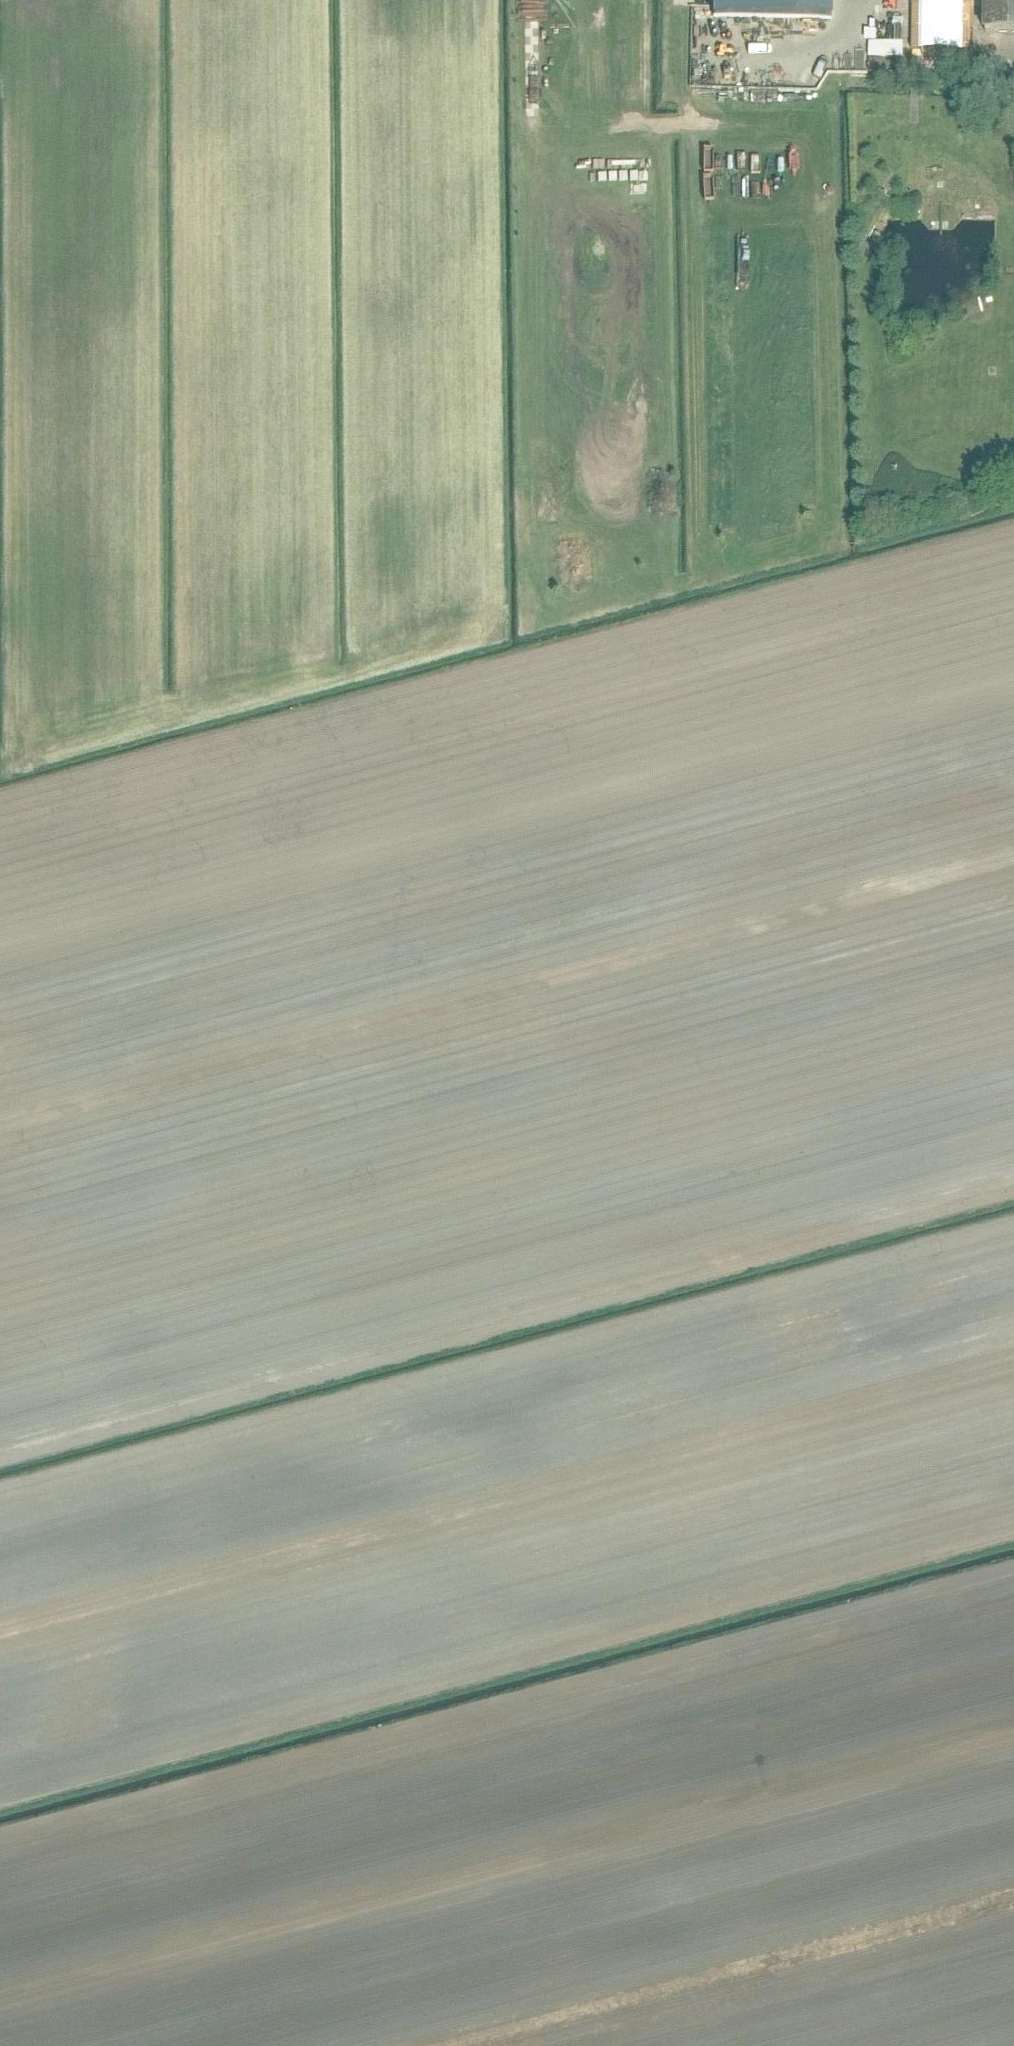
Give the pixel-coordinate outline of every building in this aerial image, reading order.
[(830,21),(830,0),(713,0),(713,19),(830,21)] [(986,36),(1013,36),(1013,0),(987,0),(986,36)]
